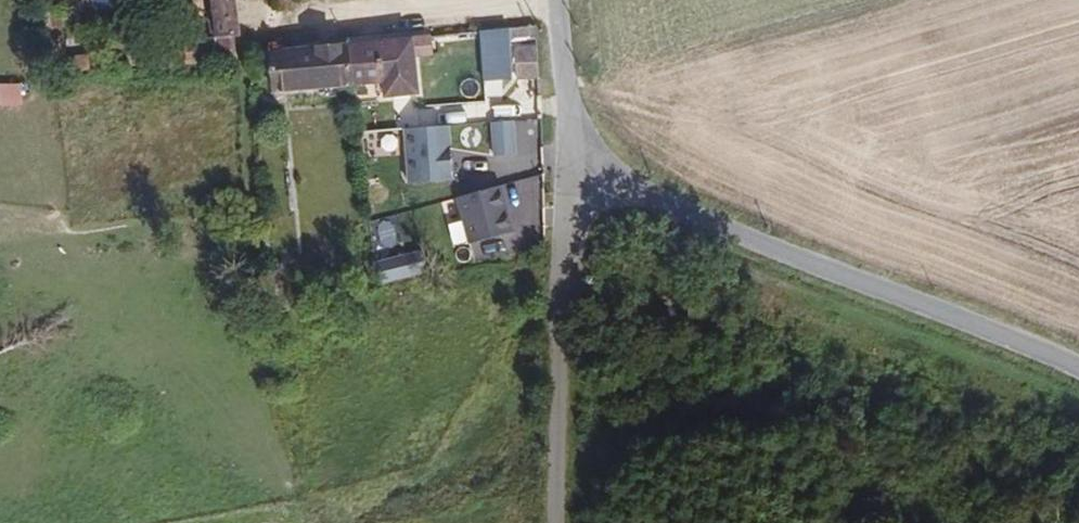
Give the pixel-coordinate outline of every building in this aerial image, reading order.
[(223,27),(219,0),(202,0),(203,12),(205,28),(217,28),(223,27)] [(35,20),(49,19),(48,4),(34,5),(35,20)] [(54,51),(49,19),(35,20),(41,64),(55,64),(54,51)] [(110,49),(113,65),(218,50),(217,28),(205,28),(199,29),(159,34),(157,20),(131,23),(132,46),(110,49)] [(483,51),(504,50),(502,28),(482,30),(483,51)] [(410,42),(411,54),(429,53),(429,41),(410,42)] [(374,47),(378,79),(381,96),(414,93),(411,54),(410,42),(374,47)] [(513,74),(537,74),(536,45),(513,46),(513,74)] [(345,48),(348,82),(378,79),(374,47),(345,48)] [(74,48),(54,51),(55,64),(75,62),(74,48)] [(345,48),(263,57),(267,91),(348,82),(345,48)] [(0,82),(0,104),(27,101),(25,79),(0,82)] [(516,121),(492,123),(494,156),(518,155),(516,121)] [(453,180),(450,126),(402,129),(405,183),(453,180)] [(497,188),(458,197),(469,242),(508,232),(497,188)] [(383,283),(423,272),(417,248),(376,259),(383,283)]
